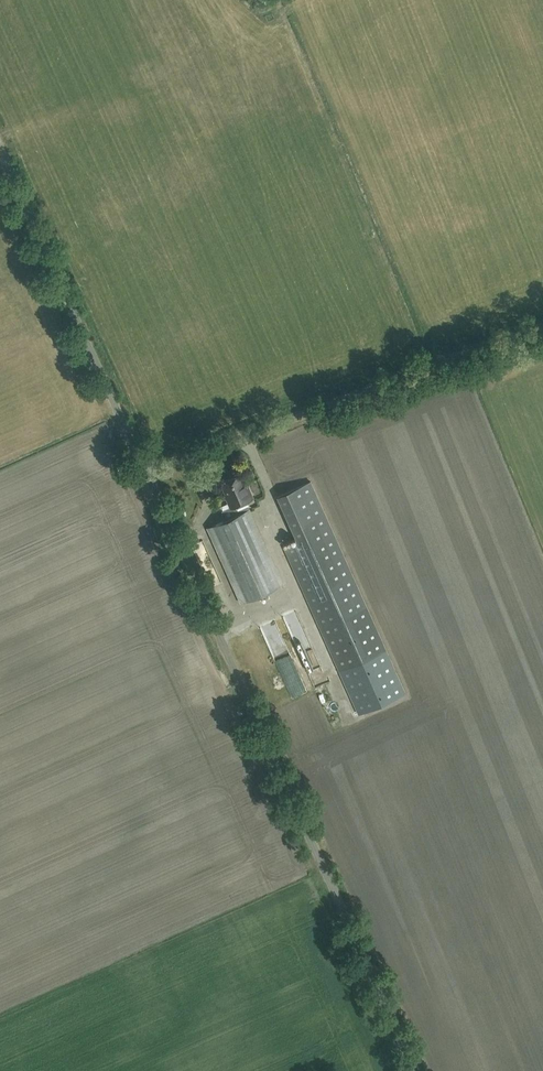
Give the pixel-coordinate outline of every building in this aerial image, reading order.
[(247,491),(240,474),(221,482),(229,499),(228,500),(231,508),(232,507),(236,515),(207,529),(240,603),(283,584),(249,510),(248,510),(245,502),(253,498),(249,490),(247,491)] [(311,481),(279,496),(299,540),(284,547),(337,667),(359,714),(377,705),(405,693),(384,645),(311,481)] [(196,557),(202,555),(212,585),(216,583),(202,539),(191,543),(196,557)] [(270,622),(262,624),(267,648),(275,646),(270,622)] [(305,633),(295,636),(302,662),(312,660),(305,633)] [(264,692),(266,702),(277,699),(275,690),(264,692)] [(294,702),(283,708),(288,719),(299,713),(294,702)]
